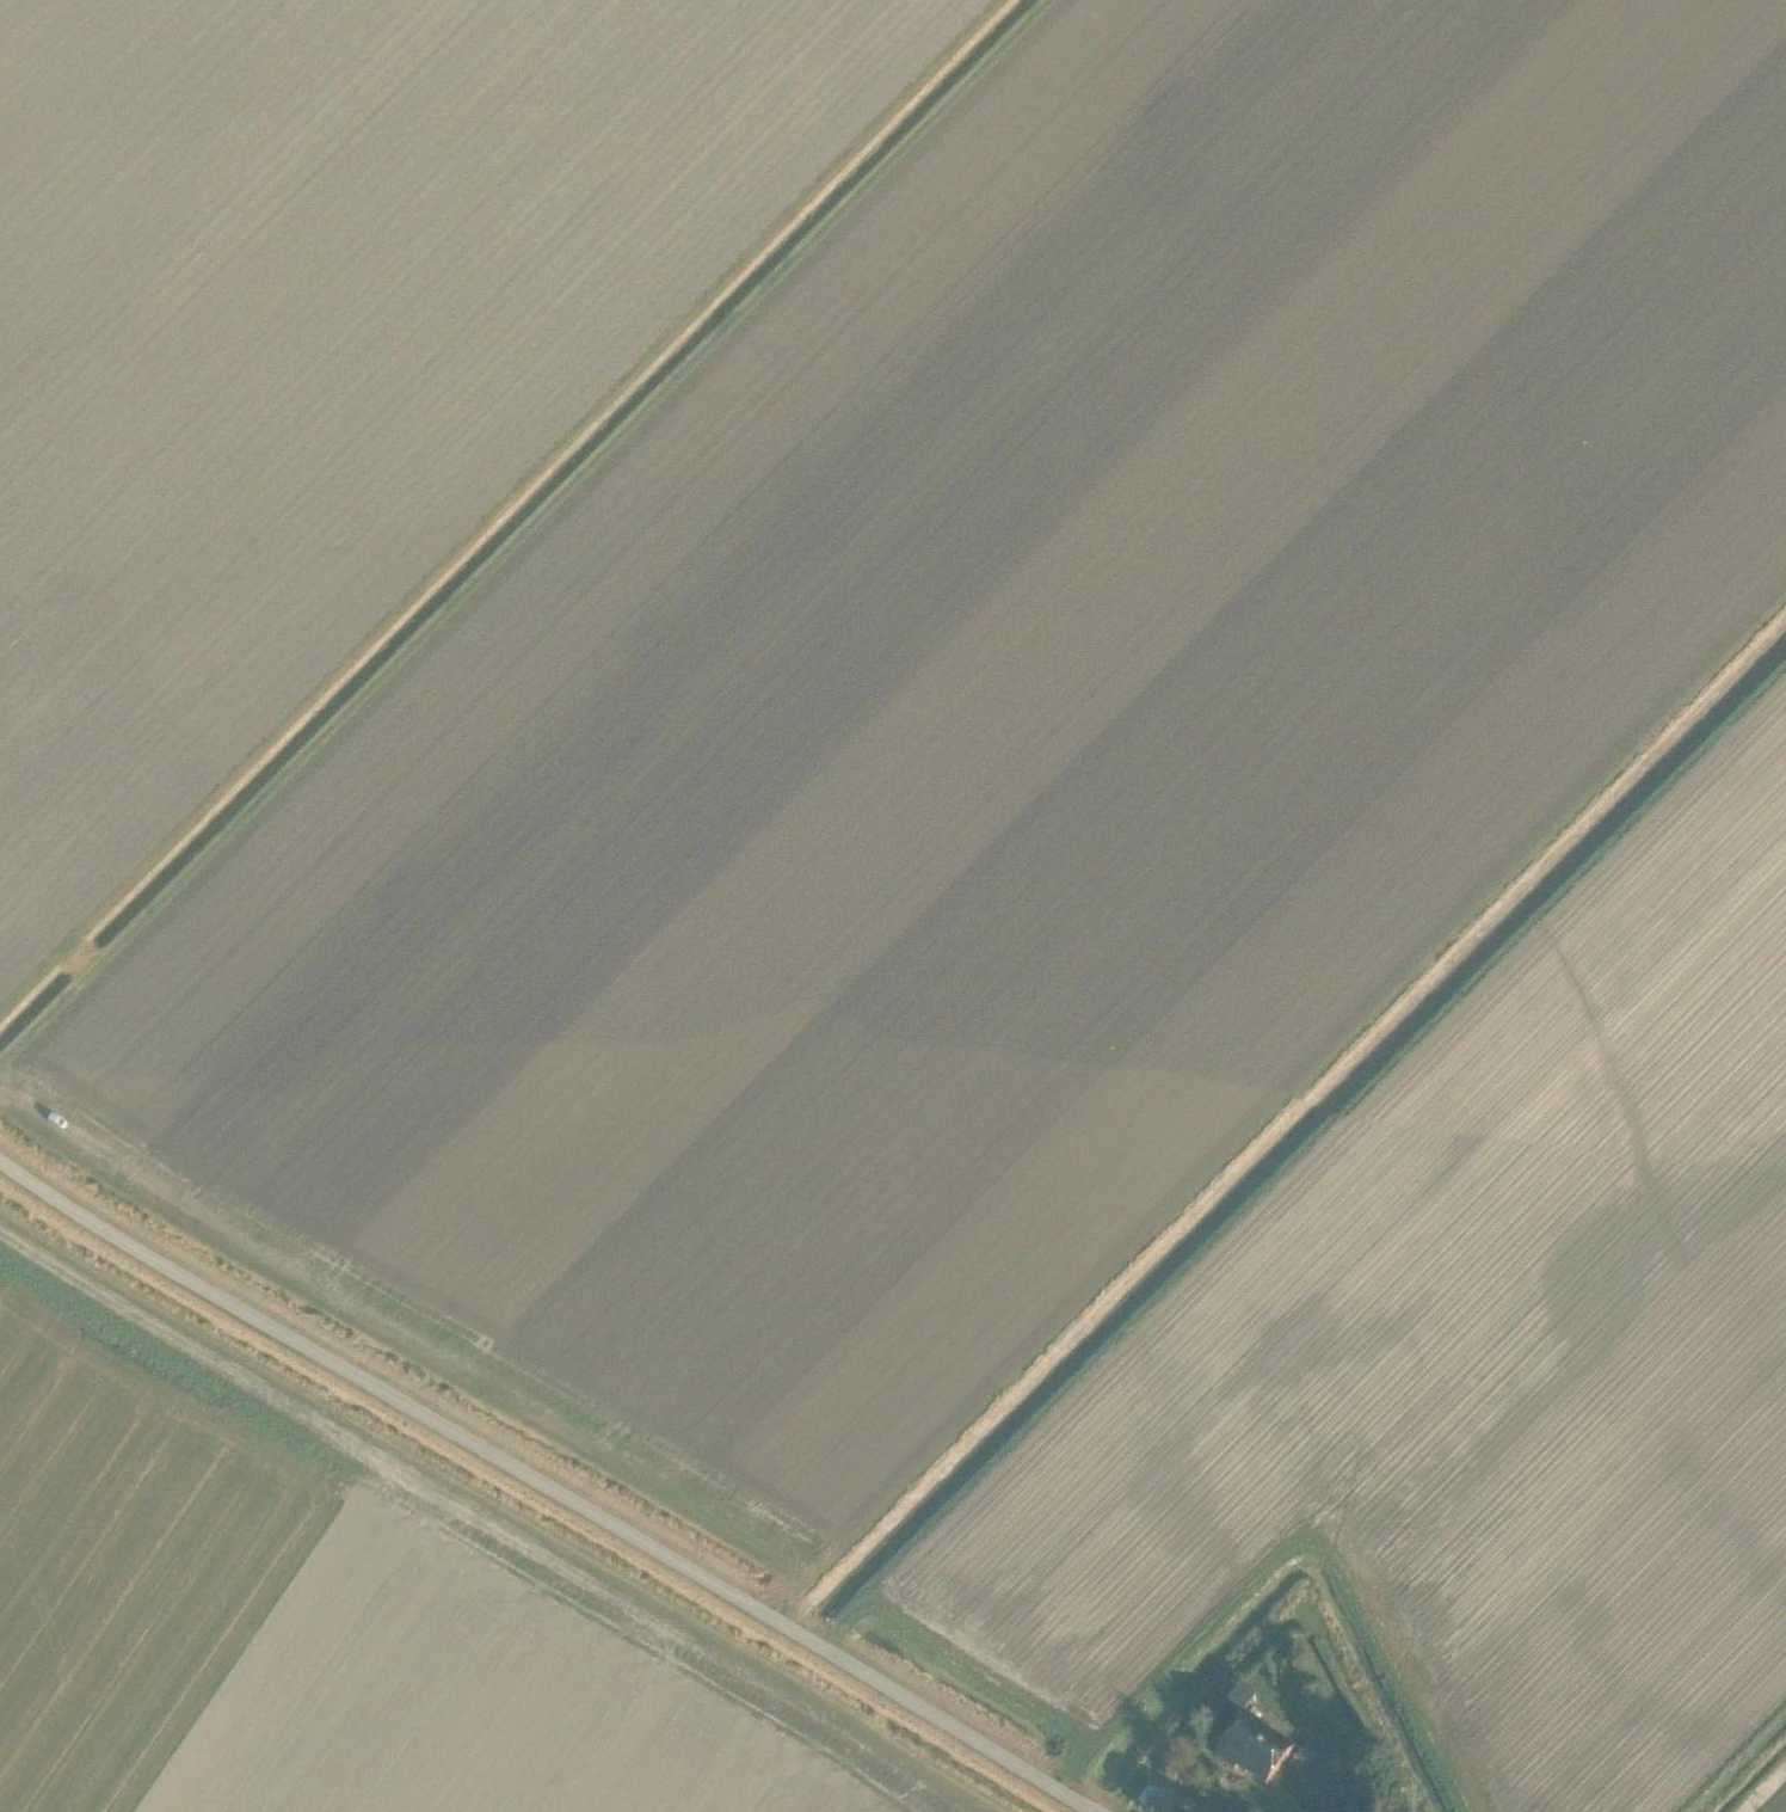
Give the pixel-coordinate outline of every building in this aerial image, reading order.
[(1243,1714),(1256,1697),(1242,1687),(1229,1704),(1243,1714)] [(1238,1766),(1266,1787),(1291,1753),(1245,1717),(1215,1756),(1234,1770),(1238,1766)]
